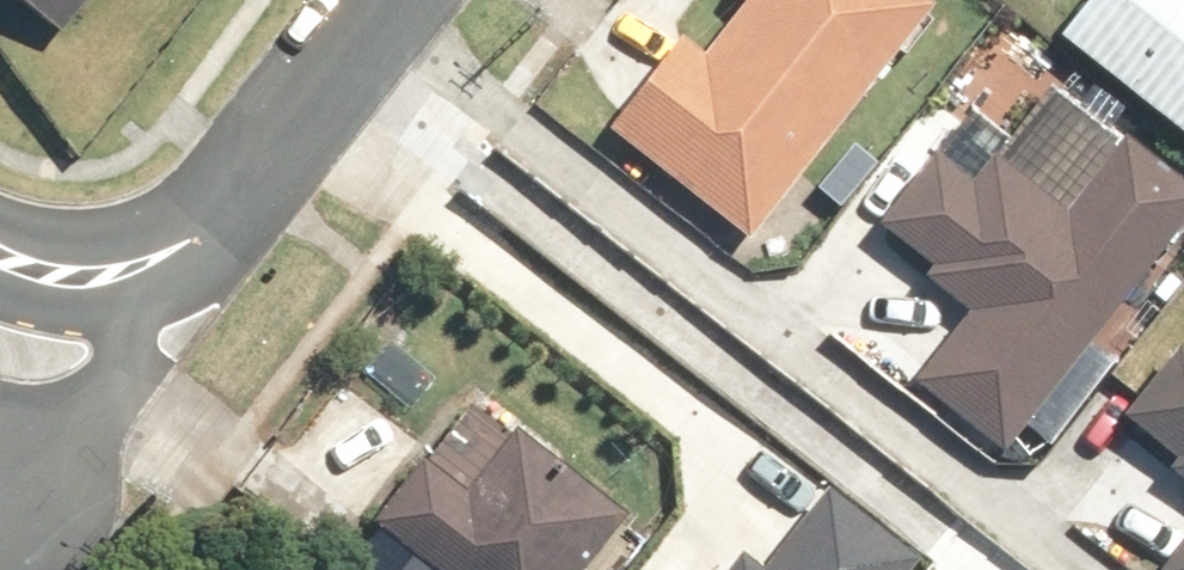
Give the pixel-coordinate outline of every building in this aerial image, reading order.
[(47,44),(82,0),(0,0),(0,7),(47,44)] [(690,52),(670,36),(595,129),(616,146),(736,242),(920,12),(904,0),(724,0),(729,4),(690,52)] [(1041,44),(1183,155),(1183,0),(1075,0),(1041,44)] [(919,270),(909,283),(957,320),(904,388),(993,457),(1183,214),(1183,197),(1104,134),(1048,206),(985,157),(963,185),(921,152),(863,224),(905,257),(904,258),(919,270)] [(1154,474),(1183,496),(1183,363),(1161,346),(1107,417),(1164,461),(1154,474)] [(407,463),(359,527),(416,569),(581,569),(612,528),(496,440),(453,497),(407,463)] [(906,564),(811,494),(754,569),(901,569),(906,564)] [(1153,569),(1183,569),(1183,529),(1153,569)] [(725,556),(715,569),(745,569),(725,556)]
